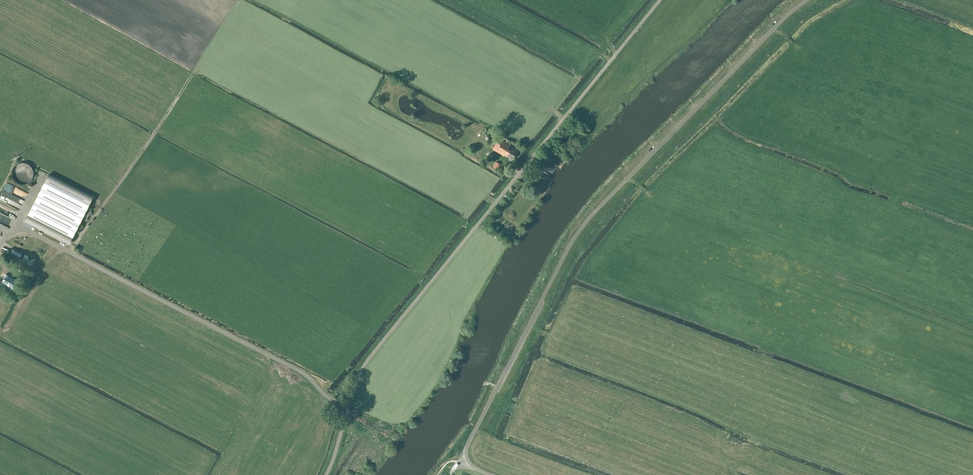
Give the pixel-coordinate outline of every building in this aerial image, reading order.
[(493,149),(504,156),(505,154),(507,156),(507,157),(513,160),(518,151),(512,148),(509,146),(510,145),(501,140),(499,144),(497,142),(493,149)] [(550,172),(556,164),(549,160),(544,167),(550,172)] [(12,169),(15,183),(32,179),(28,161),(17,164),(17,165),(13,166),(14,169),(12,169)] [(93,197),(48,174),(23,224),(31,229),(33,225),(69,243),(93,197)] [(0,193),(11,198),(13,194),(2,189),(0,193)] [(20,208),(21,204),(1,194),(0,195),(0,199),(20,208)] [(28,262),(36,267),(40,261),(32,256),(28,262)] [(18,288),(4,281),(1,287),(14,294),(18,288)]
